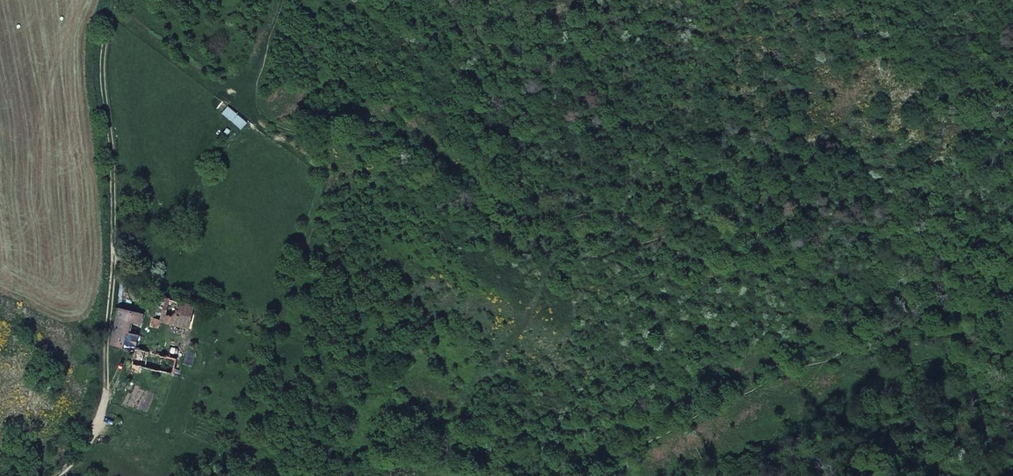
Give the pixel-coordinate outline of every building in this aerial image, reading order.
[(188,304),(142,289),(136,314),(143,315),(141,322),(150,324),(151,318),(166,322),(165,329),(176,332),(177,327),(182,328),(188,304)] [(136,314),(113,307),(108,337),(130,343),(136,314)] [(166,371),(170,354),(130,343),(126,360),(166,371)]
